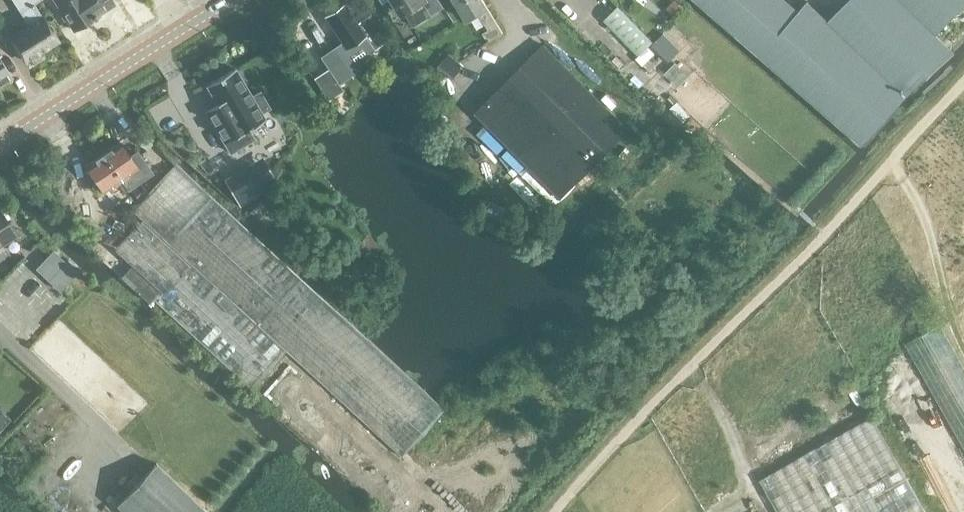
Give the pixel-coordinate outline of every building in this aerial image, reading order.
[(39,0),(12,0),(27,23),(9,35),(23,57),(26,56),(29,60),(33,62),(42,56),(43,51),(58,40),(41,14),(34,3),(39,0)] [(58,2),(57,3),(74,30),(96,16),(95,14),(113,3),(111,0),(57,0),(58,2)] [(402,14),(405,12),(413,26),(432,14),(444,7),(443,5),(440,0),(394,0),(402,14)] [(488,8),(483,0),(454,0),(466,20),(478,14),(488,29),(482,33),(488,43),(503,33),(488,8)] [(667,7),(676,16),(684,7),(676,0),(673,0),(667,7)] [(862,144),(905,96),(951,48),(936,33),(963,4),(963,0),(847,0),(827,20),(806,0),(798,11),(786,0),(696,0),(862,144)] [(328,69),(314,78),(328,99),(342,90),(337,83),(350,73),(352,76),(374,49),(365,36),(343,4),(325,16),(341,41),(319,56),(328,69)] [(618,5),(603,19),(639,55),(653,41),(618,5)] [(664,34),(655,42),(671,58),(680,50),(664,34)] [(475,112),(562,197),(627,129),(543,44),(475,112)] [(456,72),(462,61),(448,53),(442,64),(456,72)] [(11,75),(0,58),(0,82),(11,75)] [(675,62),(666,71),(680,84),(689,76),(675,62)] [(235,68),(206,85),(217,103),(214,105),(217,110),(210,115),(206,109),(205,110),(230,152),(254,138),(248,129),(265,119),(261,112),(269,107),(259,91),(251,96),(235,68)] [(102,153),(128,190),(153,174),(139,154),(132,159),(119,141),(102,153)] [(85,165),(104,192),(108,199),(113,201),(128,190),(102,153),(85,165)] [(155,302),(192,336),(250,388),(285,350),(400,456),(443,409),(300,278),(175,163),(132,210),(142,219),(114,249),(163,293),(155,302)] [(252,165),(227,180),(240,202),(265,187),(252,165)] [(16,236),(0,211),(0,246),(16,236)] [(54,249),(38,267),(60,288),(77,271),(54,249)] [(904,343),(963,450),(963,366),(940,323),(904,343)] [(10,419),(0,409),(0,430),(10,419)] [(778,511),(926,511),(871,416),(760,479),(778,511)] [(155,462),(115,505),(123,511),(208,511),(155,462)]
